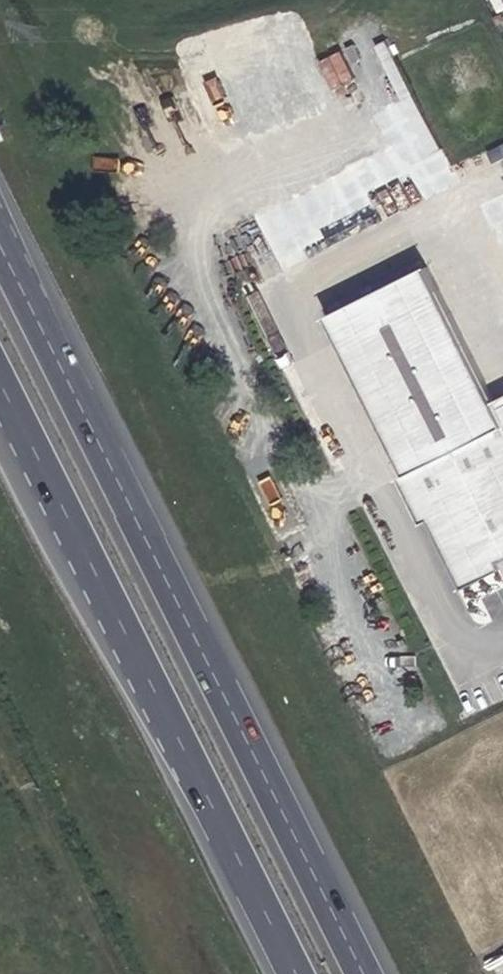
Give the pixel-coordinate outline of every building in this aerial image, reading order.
[(331,319),(410,474),(404,476),(428,523),(435,519),(468,586),(502,568),(502,400),(499,402),(431,269),(331,319)]
